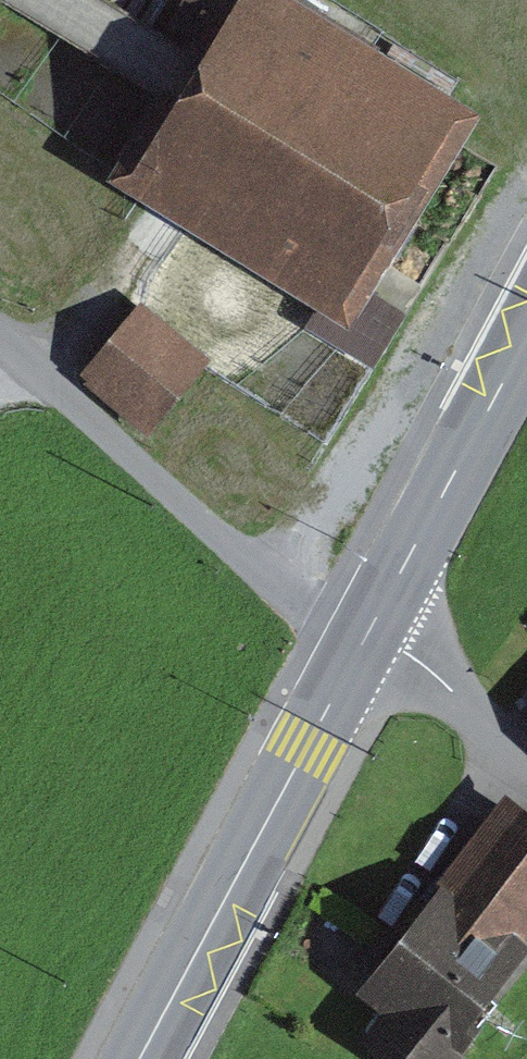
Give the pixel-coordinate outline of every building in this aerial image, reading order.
[(107,184),(324,322),(445,133),(236,0),(224,0),(107,184)] [(125,338),(83,384),(143,438),(185,392),(125,338)] [(495,815),(373,965),(384,973),(341,1025),(371,1049),(364,1058),(454,1058),(519,980),(526,986),(526,842),(495,815)]
